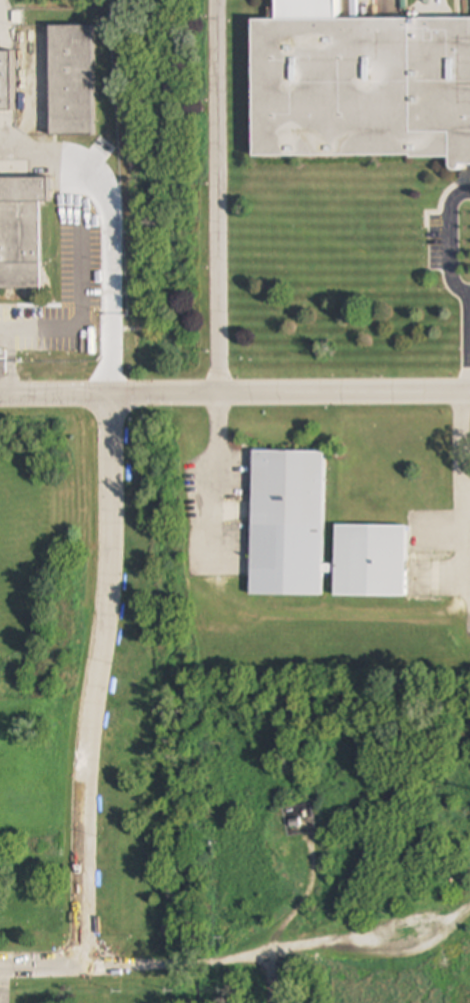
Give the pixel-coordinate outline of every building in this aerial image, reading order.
[(334,19),(334,0),(275,0),(275,21),(252,21),(252,158),(448,158),(448,168),(469,168),(469,19),(334,19)] [(95,26),(49,27),(49,136),(95,135),(95,26)] [(13,112),(12,53),(0,53),(0,112),(13,112)] [(39,203),(48,203),(48,179),(0,179),(0,290),(40,290),(39,203)] [(405,596),(406,526),(334,525),(333,563),(323,563),(325,453),(252,451),(250,594),(322,595),(322,572),(334,572),(333,595),(405,596)]
